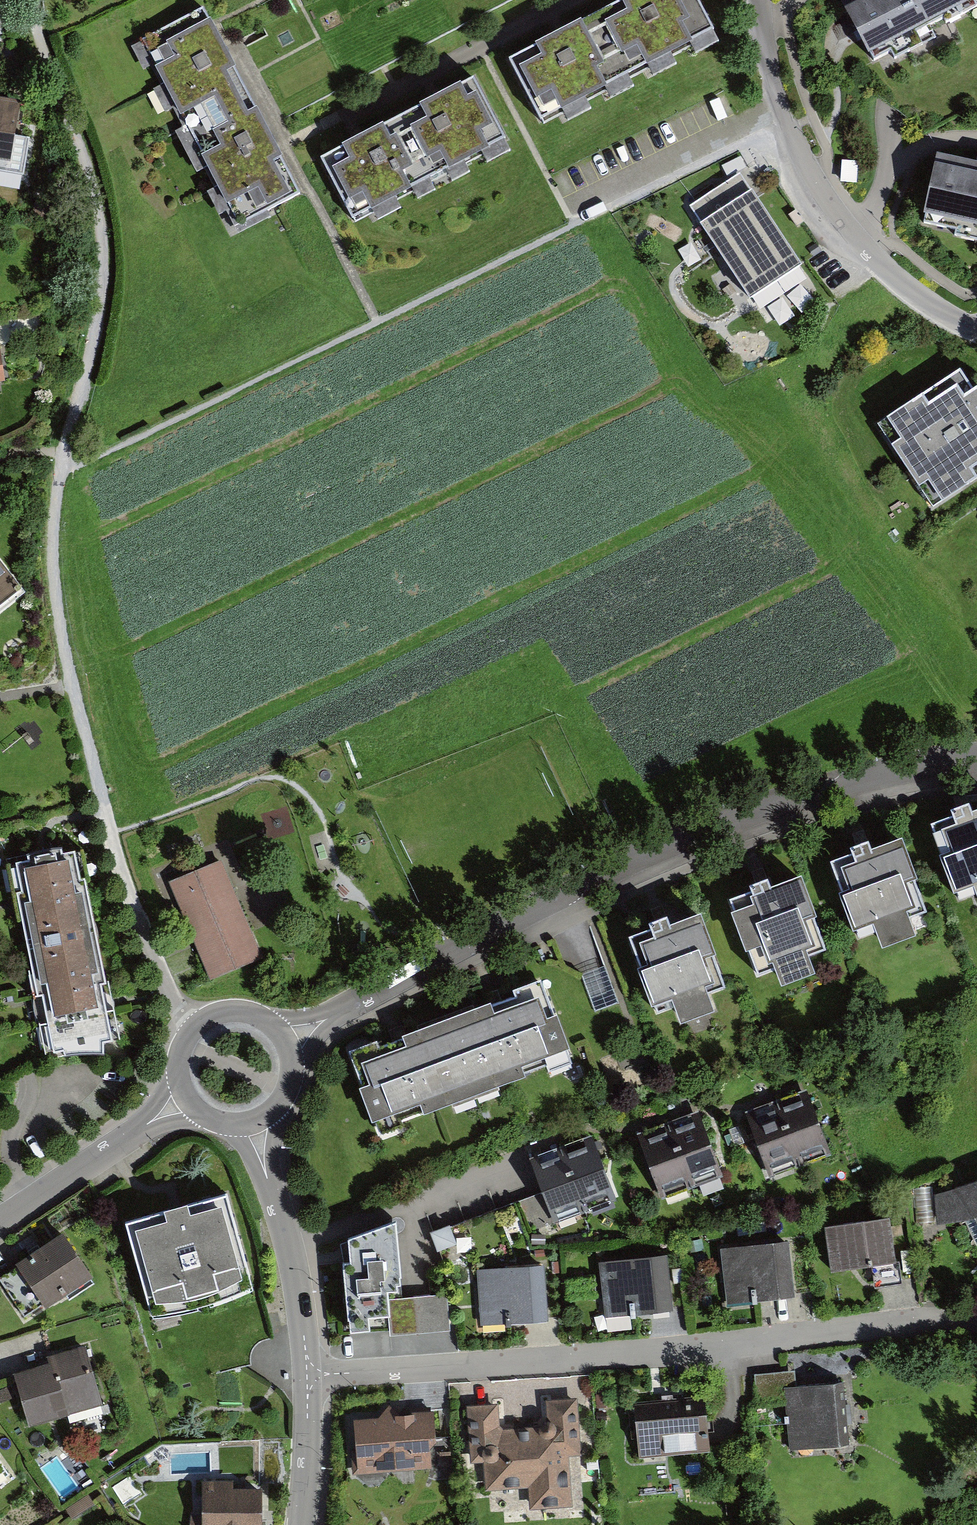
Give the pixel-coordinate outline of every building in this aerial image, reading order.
[(711,42),(689,0),(643,0),(594,26),(626,87),(711,42)] [(838,6),(868,65),(976,11),(976,0),(849,0),(838,6)] [(186,140),(249,110),(203,15),(140,45),(186,140)] [(626,87),(594,26),(505,72),(537,133),(626,87)] [(398,130),(428,191),(509,150),(478,90),(398,130)] [(23,174),(29,139),(15,136),(21,103),(0,99),(0,170),(23,174)] [(186,140),(236,239),(298,206),(249,110),(186,140)] [(428,191),(398,130),(322,168),(353,229),(428,191)] [(937,166),(924,229),(976,241),(976,175),(937,166)] [(690,207),(701,224),(751,192),(740,174),(690,207)] [(701,224),(700,225),(750,302),(802,268),(752,191),(751,192),(701,224)] [(933,510),(976,481),(976,395),(960,370),(877,425),(933,510)] [(25,594),(0,561),(0,613),(25,594)] [(932,824),(960,901),(976,895),(976,806),(972,807),(969,799),(951,805),(955,816),(932,824)] [(853,856),(830,864),(858,942),(878,935),(883,950),(918,938),(912,922),(930,916),(902,836),(870,848),(867,839),(849,845),(853,856)] [(83,856),(16,868),(50,1059),(118,1047),(83,856)] [(169,878),(210,977),(263,955),(221,856),(169,878)] [(798,882),(771,892),(769,885),(750,892),(752,897),(731,904),(759,977),(774,972),(782,991),(815,978),(808,959),(824,953),(798,882)] [(652,928),(629,936),(657,1014),(677,1007),(683,1022),(717,1010),(711,994),(730,988),(701,908),(669,920),(666,911),(648,918),(652,928)] [(542,980),(349,1053),(379,1132),(572,1060),(542,980)] [(807,1087),(776,1098),(800,1164),(832,1152),(807,1087)] [(769,1175),(800,1164),(776,1098),(745,1109),(769,1175)] [(700,1110),(669,1121),(691,1184),(722,1173),(700,1110)] [(660,1195),(691,1184),(669,1121),(638,1132),(660,1195)] [(592,1137),(561,1148),(585,1214),(616,1202),(592,1137)] [(553,1225),(585,1214),(561,1148),(530,1159),(553,1225)] [(938,1194),(942,1222),(966,1216),(976,1234),(976,1179),(938,1194)] [(228,1192),(130,1220),(156,1311),(253,1283),(228,1192)] [(890,1216),(828,1225),(834,1270),(897,1262),(890,1216)] [(399,1220),(349,1237),(350,1259),(345,1259),(348,1337),(453,1332),(452,1294),(405,1297),(399,1220)] [(91,1276),(65,1234),(2,1275),(29,1316),(91,1276)] [(790,1240),(724,1247),(730,1300),(795,1293),(790,1240)] [(599,1259),(605,1315),(673,1308),(667,1252),(649,1253),(635,1255),(630,1255),(607,1258),(599,1259)] [(545,1264),(482,1268),(484,1321),(548,1317),(545,1264)] [(52,1364),(18,1372),(30,1422),(102,1405),(87,1343),(49,1352),(52,1364)] [(797,1371),(758,1374),(760,1406),(790,1404),(792,1445),(846,1443),(843,1383),(798,1385),(797,1371)] [(501,1403),(470,1404),(472,1459),(487,1458),(488,1488),(527,1486),(528,1509),(575,1507),(572,1454),(584,1454),(582,1398),(545,1400),(546,1423),(502,1425),(501,1403)] [(350,1448),(352,1473),(432,1466),(430,1443),(436,1435),(434,1407),(396,1410),(396,1408),(389,1403),(378,1414),(353,1416),(356,1447),(350,1448)] [(635,1414),(639,1456),(710,1450),(707,1408),(635,1414)] [(9,1465),(0,1452),(0,1471),(9,1465)] [(206,1476),(204,1512),(193,1512),(193,1524),(263,1524),(265,1487),(233,1485),(233,1477),(206,1476)]
